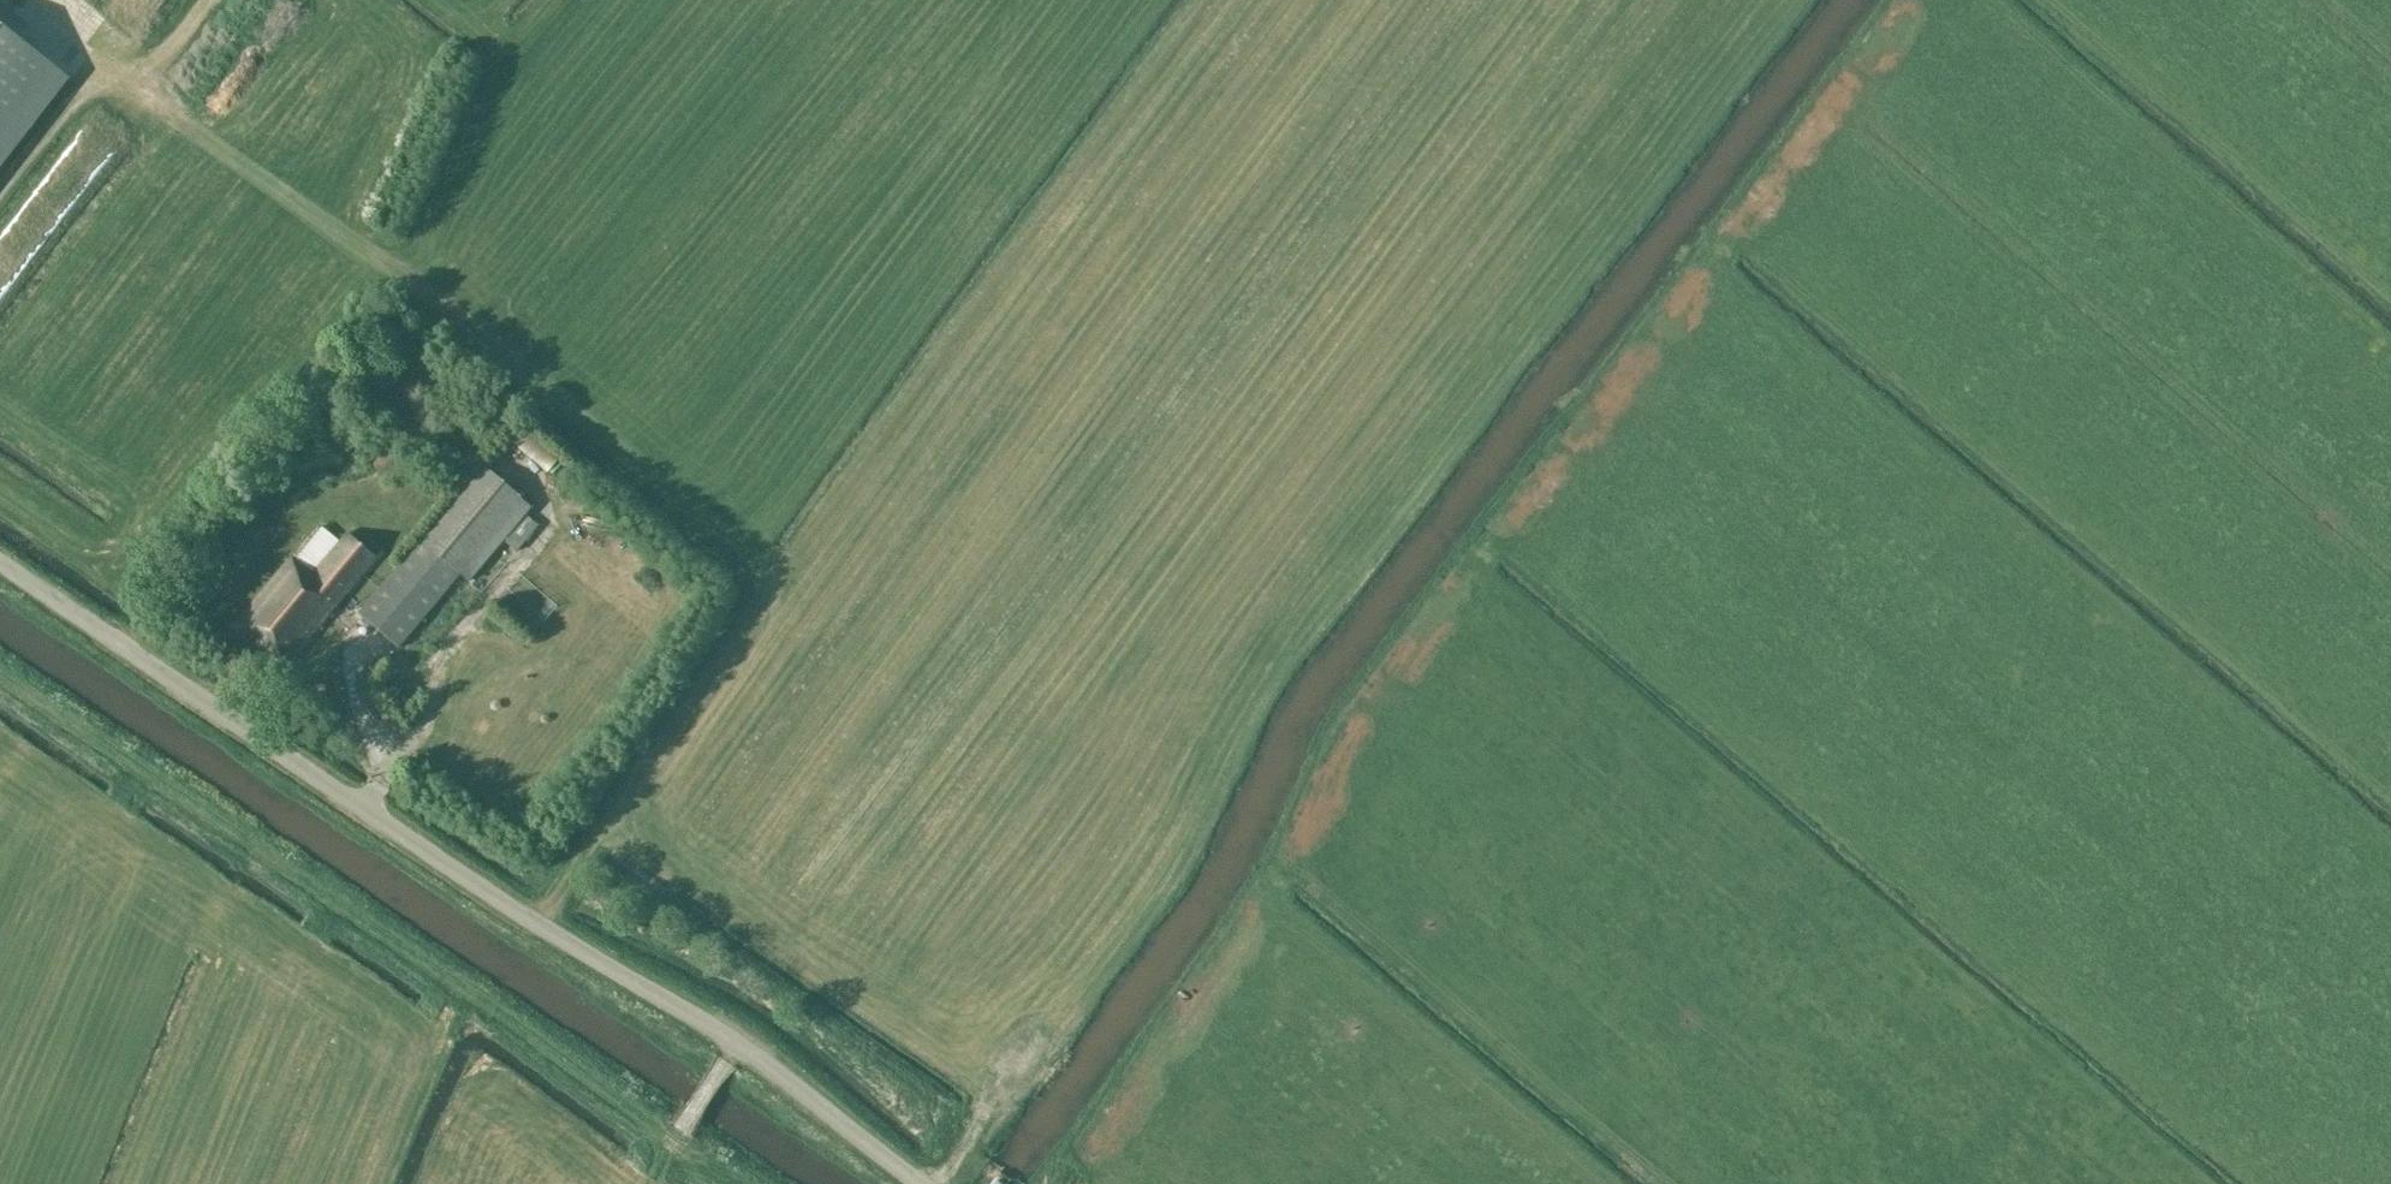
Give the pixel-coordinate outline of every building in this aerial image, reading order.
[(157,10),(166,0),(146,0),(157,10)] [(63,75),(0,27),(0,157),(63,75)] [(507,441),(546,474),(560,458),(521,425),(507,441)] [(484,465),(358,613),(398,647),(460,574),(469,581),(504,540),(516,551),(523,542),(538,526),(525,515),(532,506),(484,465)] [(308,563),(327,543),(314,530),(295,551),(308,563)] [(286,663),(375,558),(347,534),(315,572),(295,556),(238,623),(286,663)]
